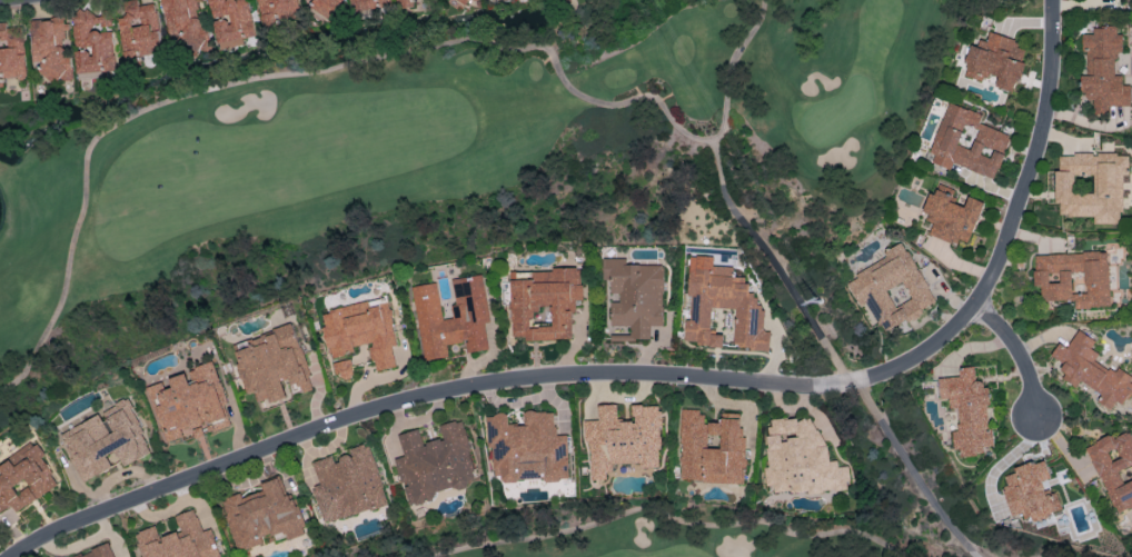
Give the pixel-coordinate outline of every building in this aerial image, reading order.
[(161,52),(155,3),(138,5),(137,0),(127,0),(125,0),(127,17),(118,18),(124,67),(139,65),(137,55),(161,52)] [(169,38),(174,37),(177,48),(189,46),(191,53),(208,49),(199,13),(198,13),(195,0),(160,0),(169,38)] [(248,0),(209,0),(214,48),(243,46),(243,37),(251,36),(248,0)] [(307,17),(329,13),(330,14),(344,11),(342,0),(304,0),(307,17)] [(388,0),(349,0),(351,11),(389,6),(388,0)] [(397,9),(413,6),(412,0),(395,0),(397,9)] [(73,46),(89,45),(89,49),(73,51),(75,74),(115,70),(111,30),(94,32),(94,26),(111,25),(110,15),(90,17),(90,8),(69,10),(73,46)] [(30,20),(33,79),(71,78),(70,55),(63,56),(62,43),(65,43),(63,18),(30,20)] [(4,87),(3,78),(24,78),(22,26),(4,27),(4,22),(0,22),(0,87),(4,87)] [(1131,105),(1130,85),(1122,85),(1122,75),(1115,75),(1115,53),(1120,53),(1120,27),(1093,27),(1093,34),(1084,34),(1085,74),(1082,74),(1082,100),(1093,100),(1094,114),(1109,114),(1108,106),(1131,105)] [(972,39),(963,76),(984,81),(986,73),(998,76),(995,87),(1016,92),(1023,61),(1022,61),(1025,50),(1015,47),(1017,39),(988,32),(986,42),(972,39)] [(995,178),(1010,134),(979,124),(982,114),(948,103),(928,161),(950,169),(952,164),(995,178)] [(1059,216),(1094,216),(1093,224),(1119,224),(1119,213),(1123,213),(1123,174),(1128,174),(1129,154),(1057,153),(1056,203),(1059,203),(1059,216)] [(984,202),(968,196),(964,207),(949,201),(954,188),(938,183),(934,194),(931,193),(922,219),(933,223),(928,235),(956,245),(958,239),(969,243),(984,202)] [(936,303),(902,241),(883,251),(887,258),(845,281),(859,305),(866,301),(884,332),(936,303)] [(1034,254),(1035,286),(1041,286),(1041,301),(1074,300),(1074,308),(1110,306),(1108,252),(1034,254)] [(686,343),(723,345),(723,334),(710,334),(711,307),(735,309),(733,348),(769,350),(770,331),(763,331),(764,307),(757,307),(757,295),(748,295),(749,281),(729,279),(730,267),(712,266),(713,257),(689,255),(687,296),(689,296),(686,343)] [(663,264),(628,264),(628,258),(603,258),(603,279),(610,279),(610,293),(618,293),(618,302),(610,302),(610,325),(630,325),(630,339),(650,339),(650,325),(662,325),(663,264)] [(573,339),(572,300),(583,300),(582,269),(511,271),(512,337),(525,336),(525,340),(573,339)] [(411,286),(423,360),(448,356),(446,344),(464,341),(466,353),(488,349),(484,323),(489,322),(482,274),(452,279),(456,305),(451,306),(453,318),(442,319),(436,282),(411,286)] [(320,313),(330,358),(354,353),(352,346),(368,342),(375,371),(396,366),(391,346),(397,344),(388,303),(369,307),(367,301),(320,313)] [(289,397),(286,388),(298,385),(301,393),(313,389),(293,324),(246,338),(249,347),(233,352),(245,394),(253,391),(256,402),(269,398),(270,403),(289,397)] [(1098,353),(1090,348),(1095,341),(1079,330),(1067,347),(1058,344),(1050,356),(1065,366),(1060,381),(1076,386),(1080,380),(1094,390),(1100,392),(1097,401),(1110,410),(1115,402),(1123,404),(1131,391),(1131,379),(1117,368),(1115,370),(1103,367),(1095,361),(1098,353)] [(352,376),(351,360),(333,361),(334,377),(352,376)] [(233,425),(212,363),(165,378),(166,381),(146,388),(164,442),(192,432),(194,438),(233,425)] [(938,378),(940,399),(949,398),(950,408),(957,407),(959,430),(954,431),(956,457),(983,454),(983,446),(991,445),(987,404),(988,404),(986,380),(976,381),(974,366),(959,367),(960,376),(938,378)] [(152,452),(126,399),(100,411),(101,413),(60,433),(83,481),(122,462),(123,465),(152,452)] [(590,480),(611,480),(611,463),(640,463),(640,467),(661,467),(660,405),(632,405),(632,421),(617,421),(617,404),(598,405),(598,420),(584,420),(584,440),(589,440),(590,480)] [(571,477),(567,434),(557,435),(555,410),(524,413),(524,424),(508,426),(507,413),(485,415),(488,448),(491,448),(494,483),(571,477)] [(680,481),(743,482),(744,415),(722,414),(722,422),(705,422),(706,410),(681,410),(680,481)] [(764,485),(773,485),(773,488),(847,494),(849,467),(837,466),(837,461),(820,460),(823,421),(769,417),(764,485)] [(393,459),(407,504),(480,482),(461,419),(439,426),(442,437),(422,443),(418,429),(397,435),(403,456),(393,459)] [(1117,514),(1131,506),(1131,437),(1129,431),(1112,438),(1110,435),(1085,447),(1117,514)] [(322,523),(387,505),(370,442),(348,448),(350,455),(334,460),(333,456),(313,461),(319,486),(313,487),(322,523)] [(11,506),(14,511),(58,485),(41,457),(45,455),(38,443),(0,466),(0,513),(11,506)] [(1011,516),(1022,512),(1024,522),(1063,511),(1057,491),(1045,495),(1041,481),(1050,478),(1045,459),(1015,467),(1017,472),(1004,476),(1007,486),(1002,487),(1011,516)] [(236,551),(263,544),(261,538),(284,531),(287,540),(306,534),(295,495),(286,497),(280,477),(260,483),(262,489),(241,495),(241,494),(222,499),(236,551)] [(143,556),(220,556),(213,539),(214,539),(211,528),(202,531),(194,509),(175,516),(180,531),(160,538),(156,525),(135,533),(143,556)] [(115,544),(72,556),(119,556),(115,544)]
